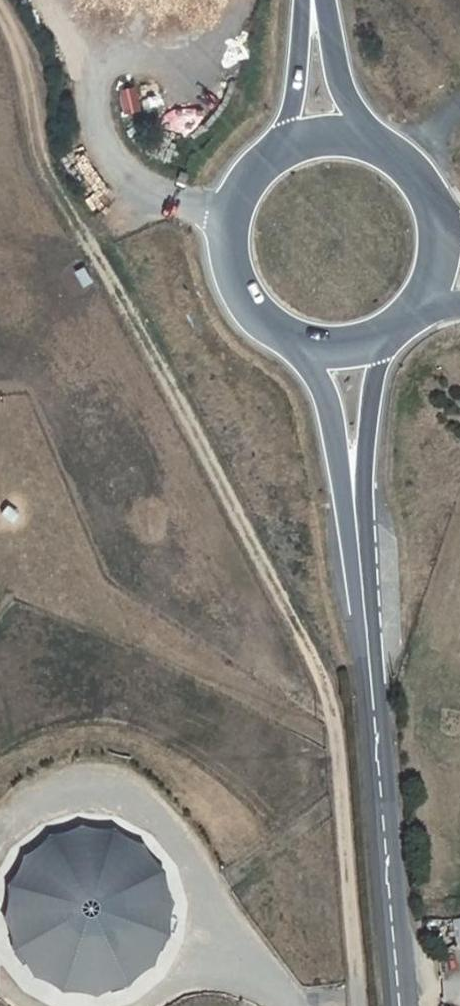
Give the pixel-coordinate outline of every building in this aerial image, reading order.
[(152,857),(130,838),(108,829),(79,827),(51,834),(23,855),(8,880),(4,896),(4,925),(14,952),(40,979),(66,991),(95,993),(130,982),(152,963),(166,937),(170,911),(166,883),(152,857)]
